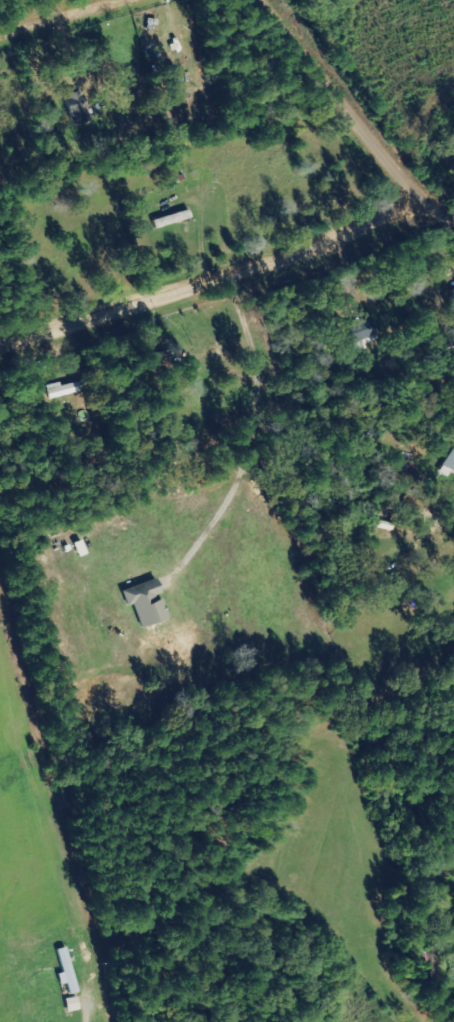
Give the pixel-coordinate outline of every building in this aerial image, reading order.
[(354,343),(379,337),(374,318),(350,323),(354,343)] [(442,467),(450,473),(451,472),(453,474),(453,450),(442,467)] [(134,606),(143,629),(171,619),(163,597),(164,597),(158,580),(123,592),(129,608),(134,606)] [(63,986),(69,984),(72,995),(81,993),(68,948),(59,950),(65,973),(59,975),(63,986)] [(82,1010),(80,998),(67,1000),(69,1013),(82,1010)]
